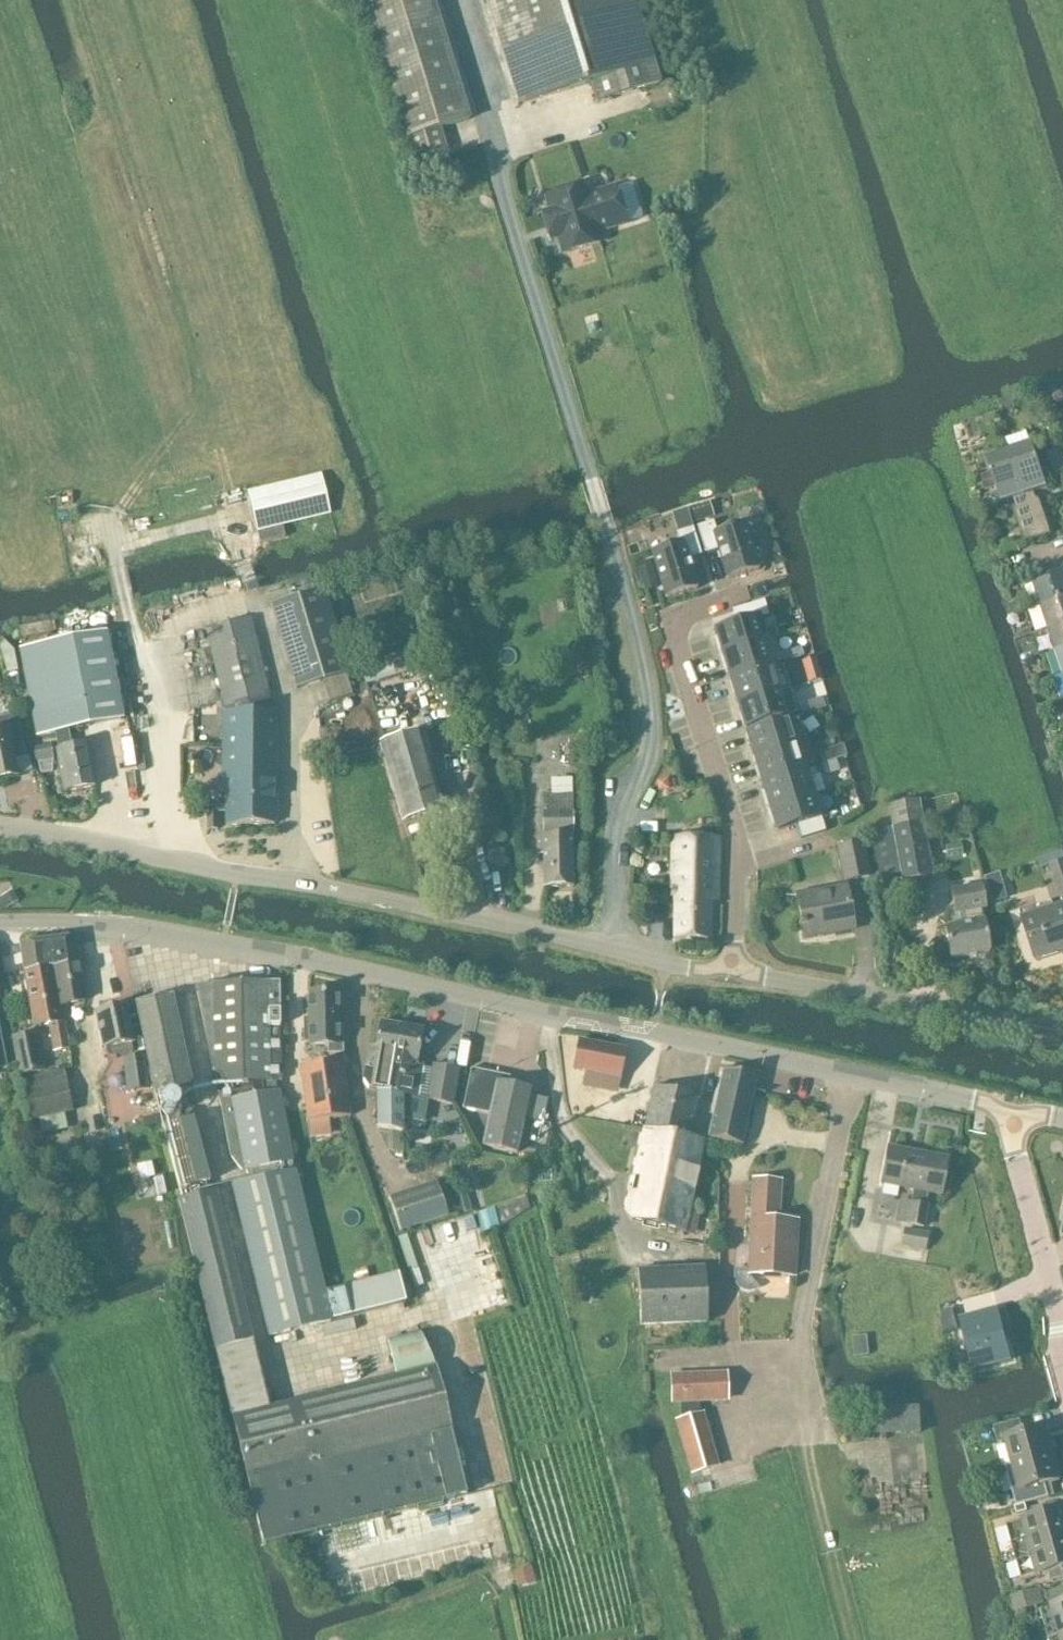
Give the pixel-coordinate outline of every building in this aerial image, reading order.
[(367,12),(413,160),(446,150),(440,129),(469,119),(432,0),(408,0),(367,12)] [(523,105),(590,84),(593,94),(651,77),(628,0),(491,0),(523,105)] [(363,107),(349,110),(354,127),(367,123),(363,107)] [(582,186),(545,198),(550,213),(541,215),(550,242),(558,239),(563,254),(599,243),(596,233),(626,224),(615,187),(585,196),(582,186)] [(1008,450),(1038,537),(1050,533),(1038,500),(1036,501),(1033,493),(1046,488),(1031,442),(1008,450)] [(1062,448),(1047,453),(1055,478),(1062,476),(1062,451),(1062,448)] [(1026,542),(1038,537),(1008,450),(985,457),(991,475),(996,489),(1001,504),(1014,499),(1017,507),(1014,508),(1026,542)] [(991,475),(983,477),(988,492),(996,489),(991,475)] [(321,476),(249,493),(258,530),(330,513),(321,476)] [(703,506),(692,510),(696,524),(709,520),(705,506),(703,506)] [(687,510),(672,515),(677,533),(693,529),(687,510)] [(718,550),(727,580),(758,570),(744,523),(716,532),(713,523),(697,527),(705,554),(718,550)] [(651,552),(666,599),(697,589),(688,559),(701,555),(693,529),(677,533),(677,534),(680,543),(651,552)] [(777,548),(767,551),(770,559),(779,556),(777,548)] [(652,564),(638,569),(645,591),(659,587),(652,564)] [(1041,606),(1062,599),(1062,574),(1034,584),(1041,606)] [(296,689),(348,673),(323,590),(271,606),(296,689)] [(1041,606),(1049,629),(1062,624),(1062,599),(1041,606)] [(763,601),(732,611),(736,624),(716,631),(719,642),(715,643),(719,655),(765,641),(758,619),(768,616),(763,601)] [(223,713),(222,795),(226,795),(275,795),(276,713),(272,712),(250,619),(206,630),(227,713),(223,713)] [(1049,629),(1056,651),(1062,648),(1062,624),(1049,629)] [(107,633),(22,649),(38,737),(53,734),(67,731),(123,721),(110,651),(107,633)] [(765,641),(719,655),(723,667),(726,666),(730,679),(783,663),(780,654),(770,657),(765,641)] [(420,647),(360,665),(365,683),(365,685),(367,684),(426,668),(420,647)] [(803,657),(800,648),(790,651),(792,659),(793,660),(803,657)] [(783,665),(731,681),(738,705),(790,690),(783,665)] [(818,668),(805,672),(808,683),(821,679),(822,679),(819,668),(818,668)] [(738,705),(746,729),(798,713),(790,690),(738,705)] [(821,698),(805,703),(807,710),(808,713),(823,709),(824,708),(821,698)] [(18,776),(15,760),(25,758),(17,715),(0,718),(0,780),(18,776)] [(799,717),(747,733),(762,781),(813,765),(799,717)] [(67,731),(53,734),(57,751),(64,792),(94,786),(86,745),(70,748),(67,731)] [(402,822),(442,810),(420,734),(380,745),(402,822)] [(52,745),(33,748),(36,762),(55,758),(52,745)] [(831,749),(820,752),(823,762),(823,764),(826,763),(835,760),(831,749)] [(814,765),(762,781),(766,796),(763,798),(766,809),(812,795),(807,779),(817,776),(814,765)] [(551,793),(542,793),(542,835),(572,835),(572,793),(551,793)] [(226,813),(226,824),(274,825),(275,795),(226,795),(225,806),(220,806),(220,813),(226,813)] [(812,795),(766,809),(770,821),(774,820),(777,832),(798,825),(802,839),(825,832),(820,817),(819,817),(812,795)] [(917,802),(888,808),(892,828),(922,822),(917,802)] [(218,829),(218,816),(208,816),(208,829),(218,829)] [(892,828),(871,832),(882,886),(894,883),(892,875),(901,874),(902,880),(933,873),(922,822),(892,828)] [(718,838),(673,837),(671,896),(674,897),(675,938),(710,938),(709,901),(717,902),(718,838)] [(543,853),(544,887),(573,887),(572,838),(539,838),(538,853),(543,853)] [(844,882),(869,877),(862,843),(837,848),(844,882)] [(1049,865),(1060,900),(1062,899),(1062,861),(1049,865)] [(989,877),(984,878),(991,903),(1005,898),(998,874),(989,877)] [(951,959),(988,952),(983,921),(981,922),(979,910),(984,909),(980,887),(951,892),(955,915),(960,914),(962,925),(945,928),(951,959)] [(834,932),(853,929),(845,888),(797,898),(805,937),(834,931),(834,932)] [(12,891),(1,897),(7,908),(19,901),(12,891)] [(1023,920),(1036,961),(1062,953),(1062,907),(1054,910),(1051,902),(1036,907),(1038,915),(1023,920)] [(54,964),(60,1005),(86,1001),(76,937),(21,946),(24,969),(54,964)] [(67,1049),(60,1005),(54,964),(24,969),(33,1026),(49,1023),(53,1051),(67,1049)] [(268,1335),(334,1320),(327,1295),(323,1296),(296,1173),(295,1173),(275,1082),(281,1081),(280,982),(269,982),(213,983),(214,984),(197,987),(215,1070),(232,1158),(241,1171),(245,1171),(254,1184),(235,1188),(254,1274),(268,1335)] [(304,1027),(304,1041),(309,1041),(309,1045),(328,1045),(328,1054),(343,1054),(342,1025),(338,1025),(337,993),(308,993),(309,1027),(304,1027)] [(156,1097),(192,1089),(172,996),(136,1004),(153,1082),(149,1083),(152,1095),(156,1095),(156,1097)] [(104,1045),(105,1048),(107,1056),(132,1051),(122,1005),(97,1011),(101,1030),(98,1031),(101,1046),(104,1045)] [(391,1092),(402,1027),(381,1023),(377,1048),(369,1047),(361,1083),(367,1091),(377,1094),(378,1129),(403,1133),(402,1099),(403,1099),(403,1094),(391,1092)] [(403,1094),(403,1099),(417,1099),(423,1065),(417,1064),(423,1030),(402,1027),(391,1092),(403,1094)] [(20,1074),(43,1070),(38,1044),(32,1045),(30,1034),(13,1038),(20,1074)] [(573,1069),(620,1078),(625,1050),(579,1041),(573,1069)] [(144,1057),(124,1060),(128,1090),(148,1087),(144,1057)] [(308,1122),(351,1116),(343,1062),(301,1068),(308,1122)] [(452,1104),(458,1070),(433,1065),(427,1100),(452,1104)] [(517,1153),(530,1090),(497,1083),(499,1074),(471,1068),(462,1108),(489,1114),(482,1146),(517,1153)] [(717,1089),(753,1097),(757,1078),(721,1070),(717,1089)] [(64,1071),(22,1080),(31,1120),(39,1119),(64,1113),(73,1111),(64,1071)] [(653,1087),(644,1130),(687,1138),(698,1097),(653,1087)] [(743,1146),(753,1097),(717,1089),(707,1138),(743,1146)] [(180,1189),(209,1182),(193,1120),(164,1128),(180,1189)] [(644,1130),(625,1213),(631,1221),(683,1232),(703,1141),(690,1138),(687,1138),(644,1130)] [(881,1184),(916,1191),(914,1204),(910,1203),(906,1224),(923,1227),(927,1206),(923,1205),(925,1192),(940,1195),(947,1159),(888,1148),(881,1184)] [(754,1290),(757,1288),(748,1278),(749,1273),(794,1275),(797,1222),(778,1220),(780,1182),(753,1180),(748,1270),(735,1270),(735,1277),(735,1281),(736,1284),(738,1287),(741,1289),(744,1290),(747,1291),(754,1290)] [(400,1231),(448,1215),(437,1181),(389,1198),(400,1231)] [(216,1192),(179,1201),(233,1418),(269,1409),(216,1192)] [(927,1233),(905,1229),(902,1245),(924,1249),(927,1233)] [(638,1270),(639,1274),(641,1325),(706,1322),(704,1268),(638,1270)] [(326,1292),(327,1295),(334,1320),(405,1302),(398,1274),(326,1292)] [(998,1309),(959,1319),(972,1371),(1012,1360),(998,1309)] [(953,1310),(941,1313),(946,1333),(959,1329),(953,1310)] [(420,1334),(387,1342),(395,1375),(435,1365),(420,1334)] [(269,1409),(233,1418),(264,1545),(467,1495),(435,1368),(397,1378),(269,1409)] [(713,1374),(672,1375),(673,1403),(680,1403),(680,1421),(699,1415),(698,1402),(714,1401),(713,1374)] [(680,1421),(677,1422),(692,1473),(718,1465),(703,1413),(699,1415),(680,1421)] [(1020,1419),(994,1427),(998,1444),(1008,1441),(1014,1465),(1055,1453),(1051,1439),(1048,1440),(1045,1428),(1024,1434),(1020,1419)] [(1055,1453),(1014,1465),(1022,1491),(1059,1480),(1056,1469),(1059,1468),(1055,1453)] [(1047,1508),(1046,1505),(1031,1509),(1034,1518),(1007,1525),(1022,1580),(1049,1573),(1051,1582),(1062,1579),(1062,1504),(1047,1508)] [(1041,1610),(1049,1639),(1062,1635),(1062,1588),(1046,1593),(1050,1607),(1041,1610)]
